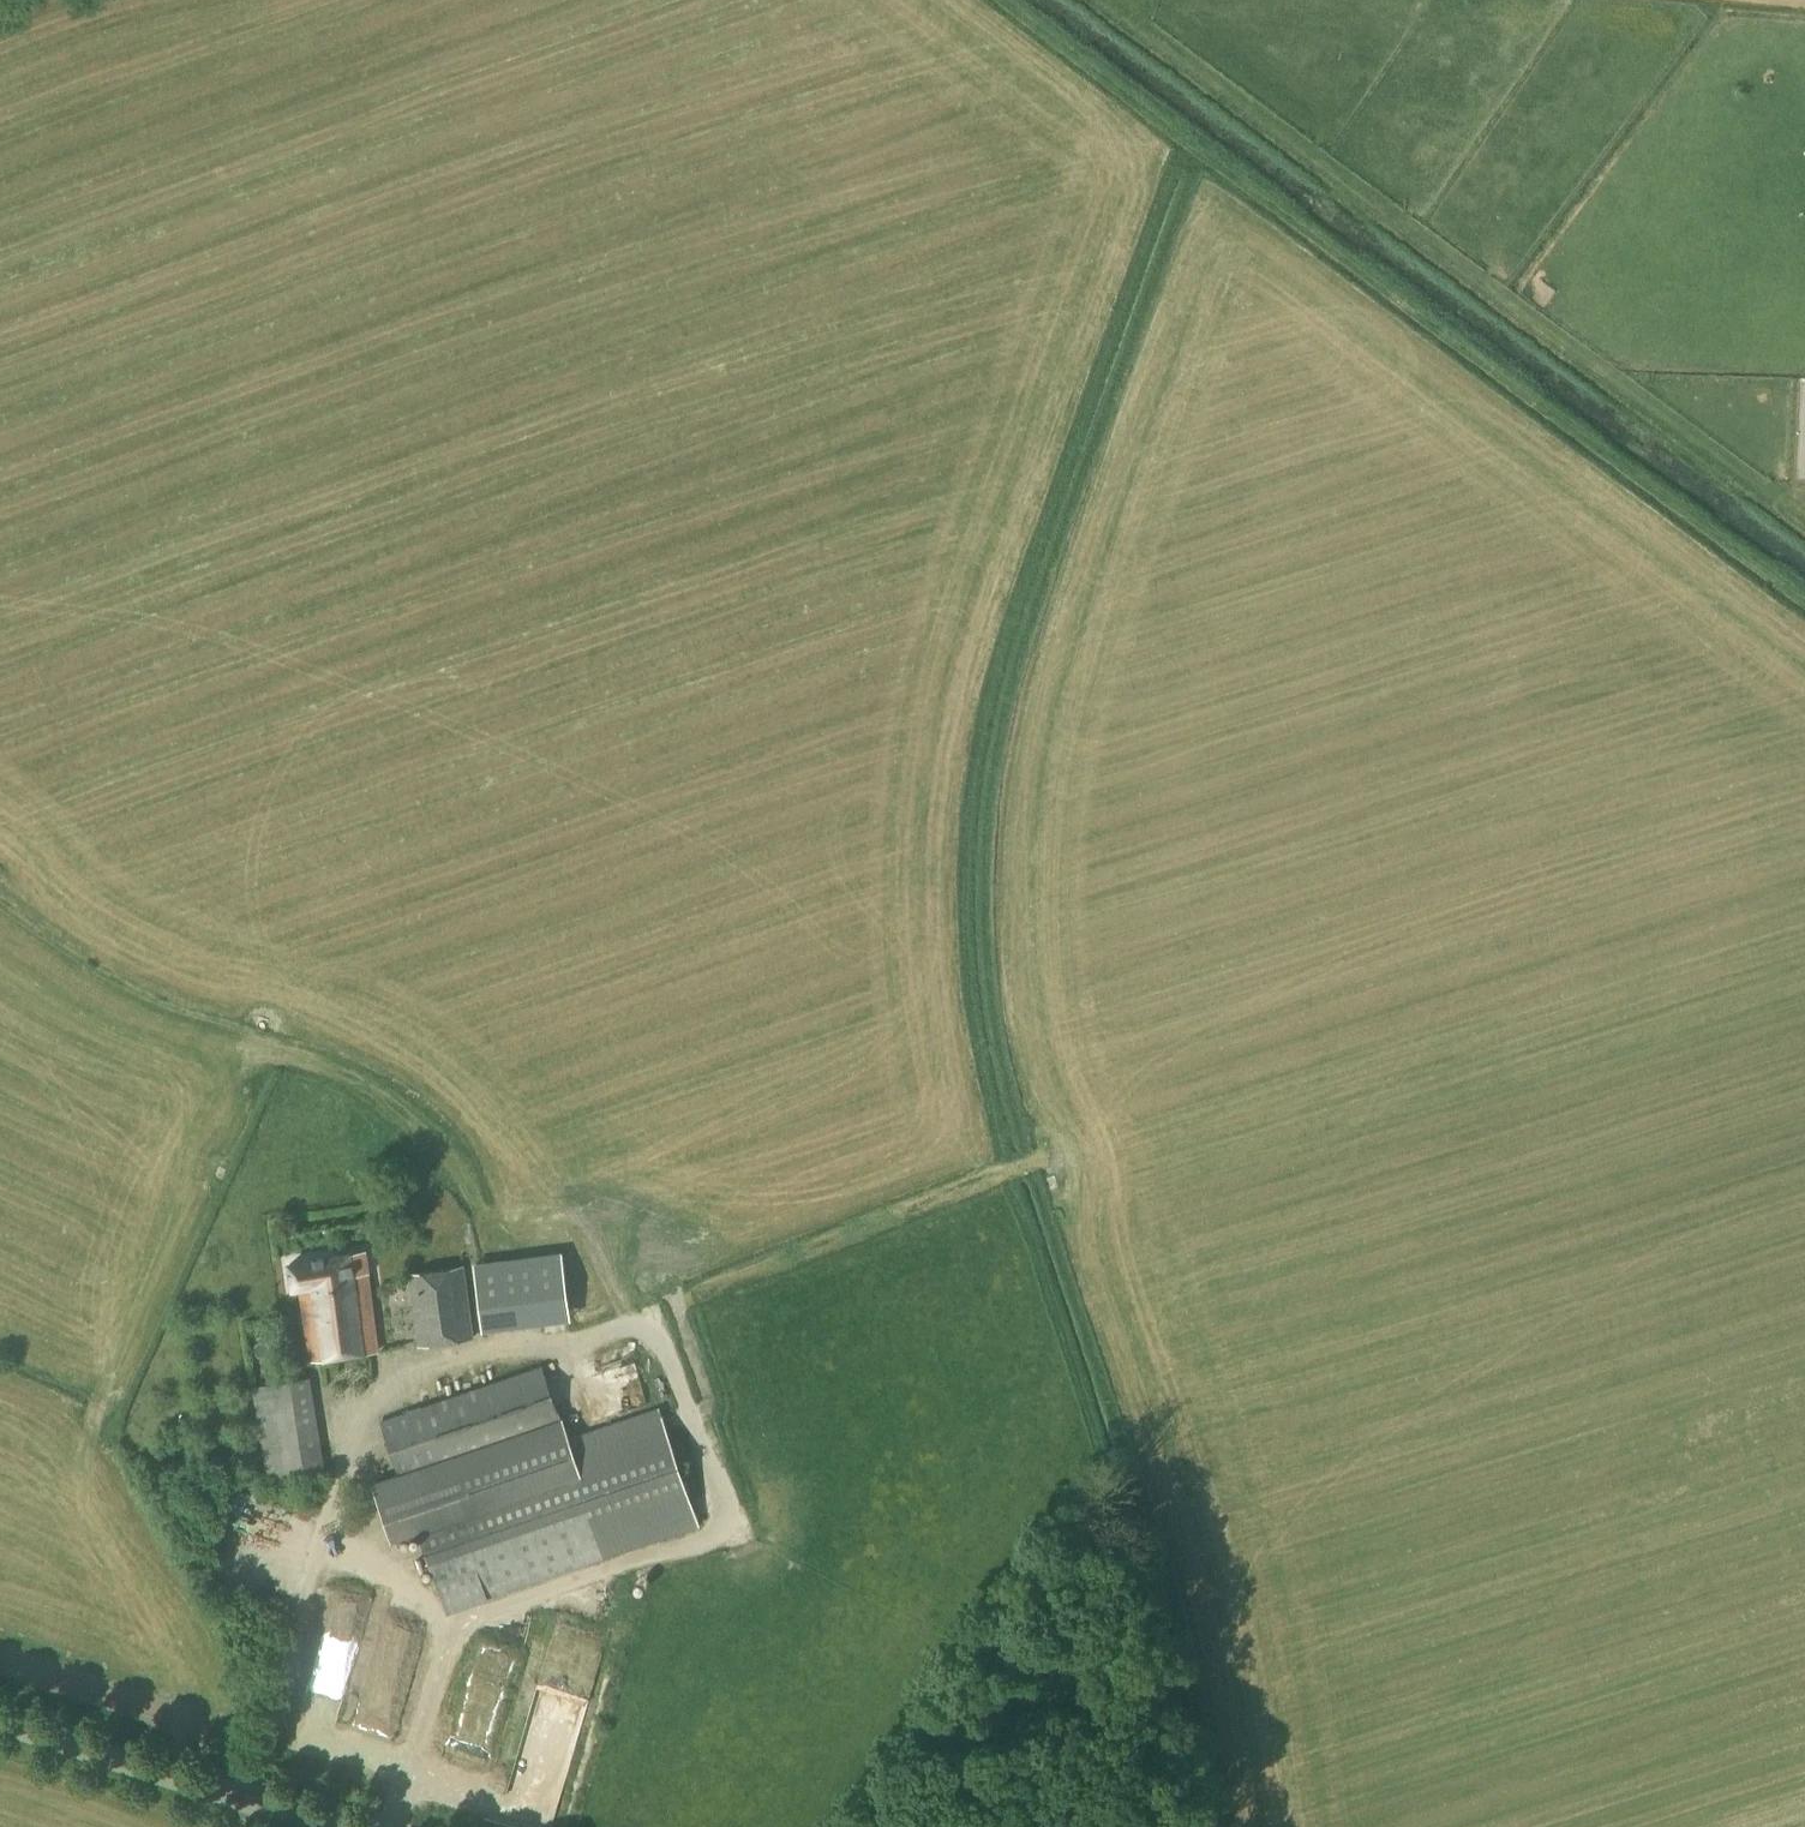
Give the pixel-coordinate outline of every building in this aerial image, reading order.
[(566,1340),(567,1247),(507,1247),(507,1339),(566,1340)] [(377,1352),(363,1254),(290,1265),(293,1290),(298,1289),(309,1362),(377,1352)] [(417,1346),(473,1339),(464,1266),(408,1273),(417,1346)] [(400,1477),(561,1423),(542,1367),(381,1421),(398,1474),(400,1477)] [(268,1480),(324,1471),(309,1379),(253,1387),(268,1480)] [(598,1422),(624,1418),(621,1401),(595,1405),(598,1422)] [(568,1440),(561,1423),(400,1477),(398,1474),(394,1476),(372,1483),(388,1532),(391,1542),(419,1533),(446,1612),(608,1556),(682,1532),(699,1526),(658,1409),(568,1440)] [(553,1692),(580,1701),(608,1619),(581,1610),(553,1692)] [(556,1785),(562,1757),(540,1753),(535,1780),(556,1785)]
